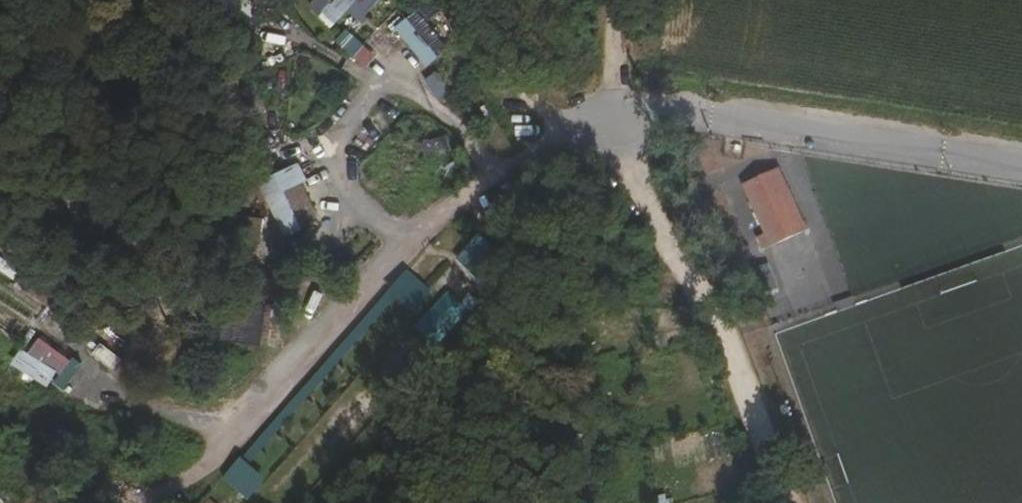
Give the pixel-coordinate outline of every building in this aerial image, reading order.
[(351,14),(362,24),(385,0),(338,0),(321,17),(335,30),(351,14)] [(348,30),(337,43),(356,60),(367,46),(348,30)] [(275,177),(303,230),(324,220),(296,166),(275,177)] [(778,169),(741,186),(766,236),(757,240),(763,253),(807,233),(778,169)] [(769,265),(753,271),(762,297),(778,292),(769,265)] [(433,360),(471,315),(447,295),(407,339),(433,360)] [(227,309),(225,344),(263,346),(264,310),(227,309)] [(32,341),(17,370),(65,396),(81,367),(32,341)]
